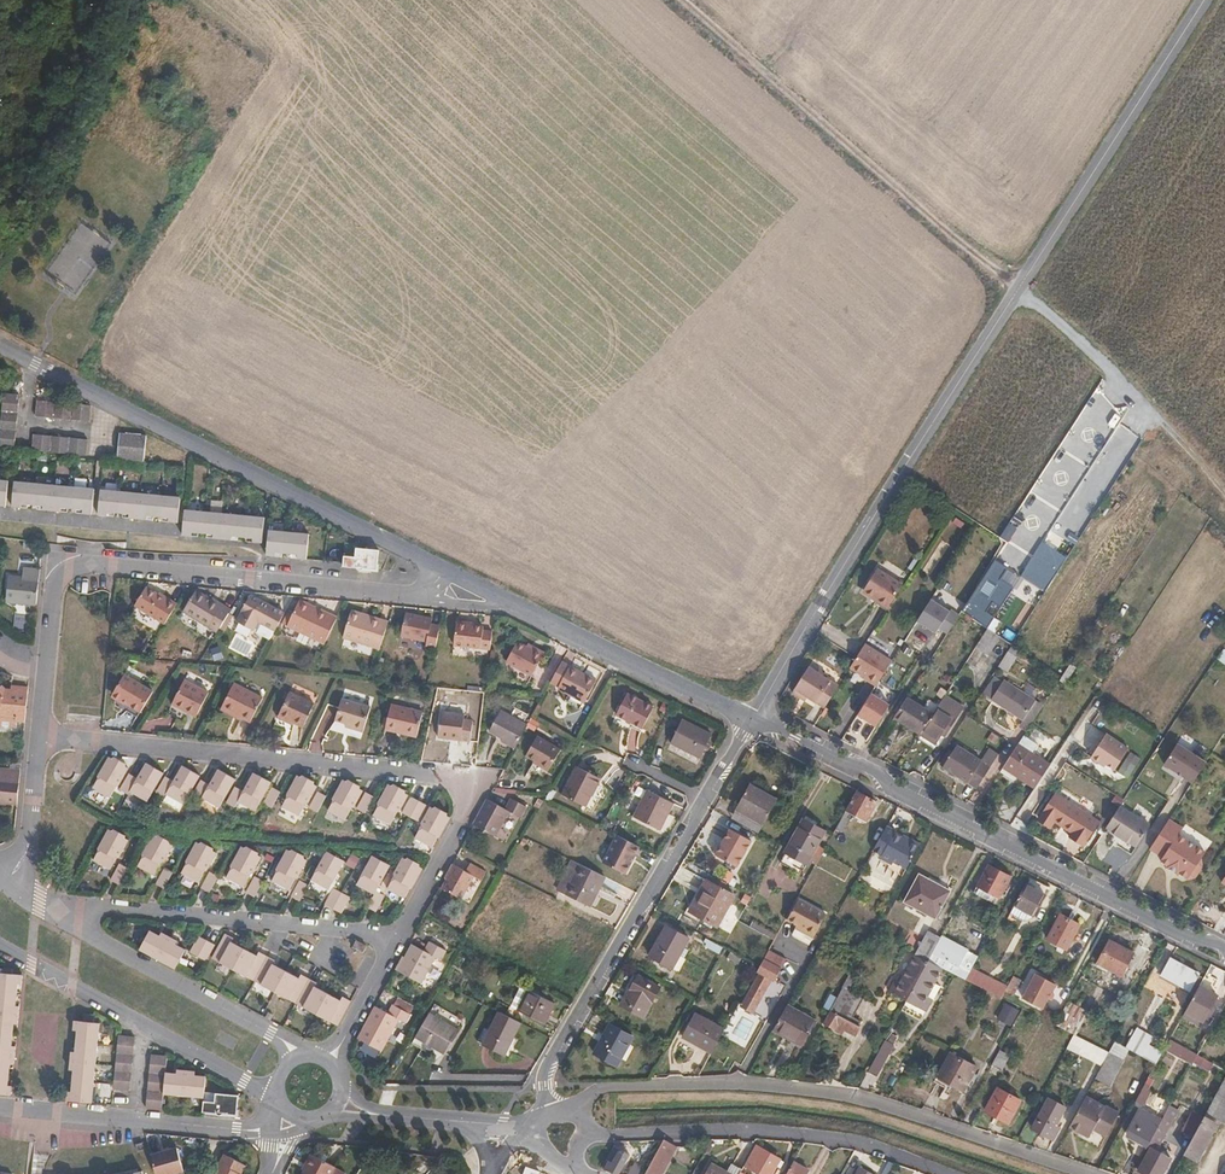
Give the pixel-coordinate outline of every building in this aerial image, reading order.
[(6,393),(6,394),(0,441),(0,447),(15,449),(21,395),(6,393)] [(92,407),(39,401),(37,417),(90,422),(92,407)] [(146,436),(120,433),(117,458),(143,461),(146,436)] [(89,440),(36,435),(34,450),(87,456),(89,440)] [(30,504),(32,484),(13,482),(10,507),(18,507),(19,503),(30,504)] [(52,486),(32,484),(30,504),(39,505),(39,509),(50,511),(52,486)] [(59,507),(71,508),(72,488),(52,486),(50,511),(58,512),(59,507)] [(72,488),(71,508),(81,510),(81,512),(81,514),(90,515),(93,490),(72,488)] [(105,512),(116,513),(118,492),(99,490),(96,515),(105,516),(105,512)] [(136,520),(139,494),(118,492),(116,513),(127,514),(126,519),(136,520)] [(145,517),(156,518),(159,496),(139,494),(136,520),(145,520),(145,517)] [(179,498),(159,496),(156,518),(167,518),(166,523),(176,524),(179,498)] [(189,533),(200,534),(203,512),(184,509),(182,524),(181,536),(189,536),(189,533)] [(220,540),(223,514),(203,512),(200,534),(212,535),(211,539),(220,540)] [(230,537),(240,539),(242,516),(223,514),(220,540),(229,541),(230,537)] [(242,516),(240,539),(251,540),(251,543),(259,544),(262,519),(242,516)] [(273,553),(285,554),(287,533),(267,531),(265,545),(264,556),(272,557),(273,553)] [(287,533),(285,554),(296,555),(296,560),(304,561),(307,536),(287,533)] [(1067,557),(1043,542),(1021,576),(1045,591),(1067,557)] [(375,552),(354,549),(353,558),(341,557),(340,565),(340,567),(354,569),(354,570),(374,573),(375,552)] [(37,571),(21,569),(20,578),(7,576),(4,603),(34,606),(37,571)] [(903,586),(878,571),(866,592),(890,608),(903,586)] [(155,596),(143,587),(132,605),(161,625),(174,605),(165,599),(164,601),(155,596)] [(218,607),(192,592),(179,613),(213,634),(227,611),(219,606),(218,607)] [(282,615),(249,597),(233,623),(250,633),(256,624),(272,633),(282,615)] [(316,611),(298,602),(296,606),(314,615),(316,611)] [(26,630),(27,606),(16,606),(15,629),(26,630)] [(314,615),(296,606),(285,628),(321,647),(334,620),(316,611),(314,615)] [(364,617),(349,613),(348,617),(363,621),(364,617)] [(429,622),(403,616),(398,640),(423,646),(422,651),(432,654),(437,630),(428,628),(429,622)] [(363,621),(348,617),(340,639),(378,651),(386,624),(364,617),(363,621)] [(465,625),(453,624),(450,647),(487,653),(489,635),(480,634),(480,630),(470,629),(465,628),(465,625)] [(997,645),(985,637),(977,649),(989,658),(997,645)] [(521,652),(512,647),(501,666),(527,680),(540,657),(529,651),(526,655),(521,652)] [(894,665),(865,647),(856,660),(849,672),(878,692),(894,665)] [(591,686),(557,666),(545,686),(554,691),(553,693),(579,707),(591,686)] [(838,690),(807,670),(791,696),(800,702),(802,698),(824,712),(838,690)] [(150,692),(122,675),(112,691),(112,696),(139,712),(150,692)] [(207,695),(183,682),(170,705),(186,713),(187,711),(196,716),(207,695)] [(995,702),(1006,709),(1017,691),(1007,684),(995,702)] [(259,699),(231,685),(219,709),(234,716),(247,724),(259,699)] [(8,686),(7,690),(2,690),(0,688),(0,725),(1,726),(6,728),(9,725),(14,726),(14,721),(15,710),(23,711),(25,688),(8,686)] [(1006,709),(1017,716),(1029,698),(1017,691),(1006,709)] [(311,704),(287,693),(275,715),(291,723),(300,727),(311,704)] [(648,712),(622,697),(609,719),(635,733),(648,712)] [(1029,698),(1017,716),(1026,722),(1037,704),(1029,698)] [(368,709),(340,699),(333,720),(343,723),(351,726),(350,730),(360,733),(368,709)] [(895,721),(921,737),(933,719),(906,702),(895,721)] [(419,713),(387,706),(382,727),(400,732),(399,736),(414,739),(419,713)] [(921,737),(933,745),(952,716),(940,708),(933,719),(921,737)] [(234,716),(219,709),(218,711),(232,719),(234,716)] [(23,711),(15,710),(14,721),(22,722),(23,711)] [(461,716),(438,713),(434,739),(475,744),(478,723),(460,721),(461,716)] [(524,727),(497,713),(486,733),(499,740),(497,743),(511,750),(524,727)] [(291,723),(275,715),(274,718),(289,726),(291,723)] [(958,720),(952,716),(933,745),(936,747),(944,733),(948,736),(958,720)] [(244,739),(248,725),(238,723),(234,736),(244,739)] [(704,743),(676,726),(663,749),(692,766),(704,743)] [(400,732),(382,727),(381,731),(399,736),(400,732)] [(1131,750),(1109,735),(1093,758),(1104,765),(1105,763),(1109,765),(1117,771),(1131,750)] [(1039,746),(1025,737),(1019,747),(1032,756),(1039,746)] [(557,752),(533,738),(522,758),(545,771),(557,752)] [(1202,760),(1174,741),(1159,762),(1187,781),(1202,760)] [(1032,756),(1019,747),(1006,767),(1021,777),(1018,780),(1035,791),(1051,767),(1032,756)] [(958,782),(973,759),(961,751),(946,773),(958,782)] [(973,759),(958,782),(969,789),(984,767),(973,759)] [(123,767),(111,760),(110,763),(106,761),(95,780),(97,781),(90,793),(106,802),(114,787),(116,788),(125,772),(122,770),(123,767)] [(136,778),(128,794),(144,803),(160,774),(144,765),(136,778)] [(984,767),(969,789),(975,793),(990,770),(984,767)] [(1021,777),(1006,767),(1003,770),(1018,780),(1021,777)] [(179,768),(172,781),(163,796),(180,806),(196,777),(179,768)] [(0,771),(0,803),(13,804),(17,772),(0,771)] [(591,781),(572,771),(556,799),(575,809),(584,793),(591,781)] [(215,772),(208,786),(199,801),(216,810),(232,781),(215,772)] [(120,789),(128,794),(136,778),(129,774),(120,789)] [(242,792),(236,803),(253,813),(268,784),(252,774),(242,792)] [(163,796),(172,781),(164,776),(155,791),(163,796)] [(312,784),(300,777),(298,780),(294,778),(284,795),(285,796),(279,807),(295,816),(303,802),(305,803),(314,788),(310,786),(312,784)] [(199,801),(208,786),(200,781),(190,798),(198,803),(199,801)] [(345,783),(340,781),(331,799),(332,800),(325,811),(342,821),(350,807),(352,807),(361,792),(358,790),(358,789),(346,782),(345,783)] [(969,789),(958,782),(953,790),(949,796),(961,802),(965,796),(969,789)] [(777,799),(750,784),(737,808),(765,823),(777,799)] [(402,791),(390,786),(388,788),(385,786),(375,803),(377,804),(369,816),(386,825),(394,811),(396,812),(404,796),(400,794),(402,791)] [(236,803),(242,792),(234,788),(225,804),(233,808),(236,803)] [(278,792),(271,788),(261,804),(269,809),(278,792)] [(325,796),(317,792),(307,808),(315,812),(325,796)] [(875,803),(856,792),(846,809),(851,812),(866,820),(875,803)] [(588,795),(584,793),(575,809),(579,811),(588,795)] [(644,795),(641,793),(626,820),(629,822),(644,795)] [(1098,819),(1057,793),(1041,816),(1053,824),(1055,820),(1074,833),(1072,837),(1083,843),(1098,819)] [(371,798),(364,794),(355,810),(363,813),(371,798)] [(665,806),(644,795),(629,822),(658,837),(667,821),(663,819),(659,817),(665,806)] [(399,814),(407,818),(416,802),(408,798),(399,814)] [(521,809),(506,801),(501,812),(483,802),(469,827),(490,838),(504,813),(515,820),(521,809)] [(423,806),(416,802),(407,818),(414,822),(423,806)] [(669,808),(665,806),(659,817),(663,819),(669,808)] [(442,814),(431,808),(429,810),(426,808),(416,826),(417,827),(411,838),(427,847),(435,833),(437,834),(445,819),(441,816),(442,814)] [(765,823),(737,808),(732,816),(760,832),(765,823)] [(851,812),(846,809),(833,833),(837,836),(851,812)] [(1149,827),(1121,809),(1107,830),(1135,849),(1149,827)] [(824,830),(803,819),(785,852),(806,863),(824,830)] [(1173,879),(1191,851),(1176,841),(1180,835),(1166,826),(1147,855),(1160,864),(1158,868),(1165,872),(1165,874),(1173,879)] [(893,831),(886,827),(872,851),(880,855),(878,858),(904,872),(919,845),(909,840),(906,841),(892,834),(893,831)] [(752,840),(730,828),(717,853),(738,865),(752,840)] [(124,838),(112,831),(111,833),(107,831),(97,848),(98,848),(91,860),(108,870),(117,856),(118,857),(126,842),(123,840),(124,838)] [(167,845),(156,839),(154,841),(150,839),(140,856),(142,857),(135,869),(151,878),(159,865),(161,866),(170,849),(166,848),(167,845)] [(633,851),(611,839),(597,865),(619,877),(633,851)] [(211,851),(200,845),(199,847),(194,845),(184,863),(186,864),(178,875),(195,885),(204,871),(205,871),(214,856),(210,854),(211,851)] [(255,857),(244,850),(242,852),(238,850),(228,867),(230,868),(222,879),(239,889),(248,875),(249,876),(257,862),(254,859),(255,857)] [(1191,851),(1173,879),(1175,880),(1176,879),(1185,885),(1192,883),(1199,873),(1198,866),(1203,859),(1191,851)] [(289,855),(284,853),(273,871),(275,872),(268,883),(284,893),(293,879),(294,880),(303,864),(299,862),(300,860),(290,853),(289,855)] [(342,862),(324,853),(308,881),(325,891),(342,862)] [(353,854),(348,866),(356,870),(362,858),(353,854)] [(386,866),(369,857),(353,885),(369,895),(362,908),(370,912),(378,897),(371,892),(386,866)] [(414,866),(403,859),(401,862),(397,860),(387,878),(389,880),(382,892),(397,901),(406,886),(408,887),(417,871),(413,869),(414,866)] [(575,867),(568,864),(553,893),(560,897),(575,867)] [(1010,877),(988,865),(976,887),(998,898),(1010,877)] [(126,870),(118,866),(109,881),(117,886),(126,870)] [(461,873),(448,866),(443,875),(446,876),(438,889),(459,901),(471,879),(478,883),(482,875),(466,866),(461,873)] [(600,880),(575,867),(560,897),(584,910),(600,880)] [(170,874),(163,870),(154,886),(161,890),(170,874)] [(215,879),(207,874),(198,890),(206,895),(215,879)] [(942,889),(945,883),(930,875),(927,880),(918,876),(904,900),(928,914),(942,889)] [(260,883),(252,878),(242,894),(251,899),(260,883)] [(735,895),(709,880),(689,917),(715,931),(735,895)] [(942,889),(928,914),(935,918),(949,893),(952,887),(945,883),(942,889)] [(304,888),(296,884),(287,899),(295,903),(304,888)] [(1044,895),(1024,885),(1013,905),(1033,916),(1044,895)] [(328,910),(336,895),(329,891),(320,906),(328,910)] [(336,895),(328,910),(336,915),(344,900),(336,895)] [(798,901),(794,907),(823,922),(826,916),(798,901)] [(787,920),(794,907),(792,906),(785,919),(787,920)] [(823,922),(794,907),(787,920),(805,930),(803,933),(813,939),(823,922)] [(1079,924),(1061,914),(1047,940),(1065,950),(1079,924)] [(691,937),(668,924),(652,955),(674,968),(691,937)] [(928,930),(921,942),(933,948),(940,936),(928,930)] [(153,962),(164,940),(156,935),(154,939),(145,934),(135,952),(153,962)] [(933,948),(932,950),(958,965),(966,949),(940,935),(940,936),(933,948)] [(229,971),(239,951),(226,944),(229,940),(221,936),(208,960),(229,971)] [(210,947),(193,938),(184,955),(201,964),(210,947)] [(1133,953),(1109,939),(1096,963),(1121,976),(1133,953)] [(164,940),(153,962),(170,971),(180,953),(169,947),(171,943),(164,940)] [(362,947),(351,942),(348,947),(351,949),(358,953),(362,947)] [(904,999),(926,960),(932,950),(933,948),(921,942),(914,954),(902,975),(897,973),(888,991),(904,999)] [(441,952),(425,944),(421,953),(408,947),(401,960),(394,973),(416,985),(430,959),(436,962),(441,952)] [(977,955),(966,949),(958,965),(968,971),(977,955)] [(229,971),(249,982),(262,957),(253,953),(250,957),(239,951),(229,971)] [(269,993),(280,973),(267,966),(269,961),(262,957),(249,982),(269,993)] [(401,960),(398,958),(391,972),(394,973),(401,960)] [(786,963),(778,958),(774,966),(782,970),(786,963)] [(1198,973),(1170,958),(1161,975),(1189,989),(1198,973)] [(926,960),(904,999),(923,1009),(930,997),(924,995),(932,981),(939,966),(926,960)] [(795,968),(786,963),(782,970),(791,976),(795,968)] [(663,987),(635,972),(625,991),(629,994),(624,1004),(647,1017),(663,987)] [(290,1004),(304,979),(295,975),(293,979),(280,973),(269,993),(290,1004)] [(1056,983),(1035,973),(1023,998),(1043,1008),(1056,983)] [(1021,978),(1013,974),(1004,990),(1013,994),(1021,978)] [(14,998),(15,988),(19,988),(20,979),(10,978),(1,977),(0,977),(0,996),(14,998)] [(770,983),(758,977),(739,1013),(750,1019),(770,983)] [(290,1004),(311,1015),(323,995),(310,988),(312,984),(304,979),(290,1004)] [(938,985),(932,981),(924,995),(930,997),(931,998),(938,985)] [(1217,995),(1200,985),(1184,1013),(1203,1022),(1217,995)] [(862,998),(840,987),(826,1010),(829,1012),(821,1026),(839,1036),(842,1031),(853,1037),(858,1028),(857,1027),(859,1022),(851,1018),(862,998)] [(524,993),(514,1013),(542,1027),(552,1007),(524,993)] [(335,1002),(323,995),(311,1015),(332,1026),(346,1002),(338,998),(335,1002)] [(14,998),(0,996),(0,1016),(16,1017),(17,1008),(13,1008),(14,998)] [(1076,1005),(1068,1000),(1059,1016),(1068,1020),(1076,1005)] [(1018,1011),(1003,1003),(995,1018),(1010,1026),(1018,1011)] [(406,1016),(389,1007),(384,1015),(371,1008),(353,1041),(376,1053),(394,1021),(401,1025),(406,1016)] [(511,1020),(514,1013),(508,1010),(504,1017),(511,1020)] [(811,1024),(784,1010),(771,1034),(798,1048),(811,1024)] [(517,1026),(495,1015),(479,1048),(501,1059),(517,1026)] [(10,1036),(11,1026),(15,1026),(16,1017),(0,1016),(0,1035),(10,1036)] [(457,1033),(426,1016),(413,1040),(443,1058),(457,1033)] [(721,1035),(692,1019),(679,1044),(707,1059),(721,1035)] [(75,1042),(96,1044),(97,1024),(91,1023),(81,1022),(72,1021),(71,1031),(76,1031),(75,1042)] [(634,1036),(611,1023),(594,1052),(618,1065),(634,1036)] [(1067,1046),(1102,1064),(1109,1051),(1074,1034),(1067,1046)] [(12,1056),(13,1048),(9,1048),(10,1036),(0,1035),(0,1055),(12,1056)] [(115,1046),(125,1047),(126,1038),(116,1036),(115,1046)] [(1198,1055),(1171,1038),(1167,1045),(1194,1062),(1198,1055)] [(69,1051),(68,1061),(94,1064),(96,1044),(75,1042),(73,1052),(69,1051)] [(114,1055),(130,1057),(131,1048),(125,1047),(115,1046),(114,1055)] [(885,1054),(876,1049),(863,1072),(873,1077),(885,1054)] [(1008,1054),(999,1049),(991,1065),(1000,1070),(1008,1054)] [(1109,1051),(1102,1064),(1095,1077),(1110,1085),(1124,1059),(1109,1051)] [(974,1066),(947,1054),(936,1079),(963,1091),(974,1066)] [(6,1076),(8,1065),(11,1066),(12,1056),(0,1055),(0,1075),(6,1076)] [(113,1065),(129,1066),(130,1057),(114,1055),(113,1065)] [(148,1064),(164,1066),(165,1058),(149,1055),(148,1064)] [(72,1070),(71,1082),(92,1084),(94,1064),(68,1061),(67,1070),(72,1070)] [(148,1064),(147,1073),(163,1075),(164,1066),(148,1064)] [(113,1065),(112,1073),(128,1075),(129,1066),(113,1065)] [(161,1094),(182,1096),(184,1072),(175,1071),(175,1076),(163,1075),(163,1083),(162,1092),(161,1094)] [(193,1074),(184,1072),(182,1096),(202,1098),(204,1080),(193,1079),(193,1074)] [(112,1073),(112,1083),(127,1084),(128,1075),(112,1073)] [(146,1082),(163,1083),(163,1075),(147,1073),(146,1082)] [(6,1076),(0,1075),(0,1094),(8,1095),(9,1087),(5,1086),(6,1076)] [(91,1104),(92,1084),(71,1082),(70,1092),(65,1092),(64,1101),(91,1104)] [(146,1082),(145,1091),(162,1092),(163,1083),(146,1082)] [(127,1084),(112,1083),(111,1085),(111,1092),(127,1093),(127,1084)] [(1019,1099),(992,1085),(981,1108),(1007,1122),(1019,1099)] [(144,1100),(161,1102),(161,1094),(162,1092),(145,1091),(144,1100)] [(219,1114),(224,1115),(234,1098),(229,1098),(215,1096),(213,1105),(201,1104),(200,1113),(214,1114),(214,1116),(219,1116),(219,1114)] [(1103,1106),(1085,1096),(1078,1110),(1069,1126),(1088,1136),(1092,1128),(1105,1135),(1117,1112),(1104,1104),(1103,1106)] [(1213,1119),(1224,1125),(1224,1097),(1213,1119)] [(234,1098),(224,1115),(235,1116),(237,1099),(234,1098)] [(1065,1106),(1047,1098),(1031,1127),(1054,1138),(1060,1126),(1056,1124),(1065,1106)] [(161,1102),(144,1100),(144,1109),(160,1110),(161,1102)] [(1148,1144),(1152,1146),(1140,1169),(1149,1173),(1163,1173),(1172,1157),(1159,1150),(1182,1110),(1171,1103),(1163,1118),(1148,1144)] [(1148,1144),(1163,1118),(1142,1107),(1128,1133),(1148,1144)] [(1195,1135),(1202,1122),(1205,1116),(1193,1110),(1183,1128),(1195,1135)] [(1202,1122),(1195,1135),(1192,1138),(1185,1152),(1197,1159),(1213,1129),(1202,1122)] [(145,1150),(142,1139),(136,1141),(136,1142),(138,1152),(145,1150)] [(664,1141),(650,1167),(646,1173),(661,1173),(676,1146),(664,1141)] [(620,1147),(614,1144),(607,1158),(609,1159),(605,1168),(618,1173),(630,1152),(620,1147)] [(755,1145),(744,1166),(761,1173),(773,1173),(777,1166),(780,1161),(781,1159),(755,1145)] [(177,1149),(151,1156),(156,1173),(174,1173),(183,1172),(177,1149)] [(311,1153),(299,1173),(329,1173),(334,1166),(311,1153)] [(226,1154),(214,1173),(239,1173),(240,1173),(244,1165),(226,1154)] [(636,1161),(629,1173),(646,1173),(650,1167),(636,1161)] [(711,1163),(705,1173),(732,1173),(711,1163)] [(793,1163),(787,1173),(807,1173),(809,1171),(793,1163)]
